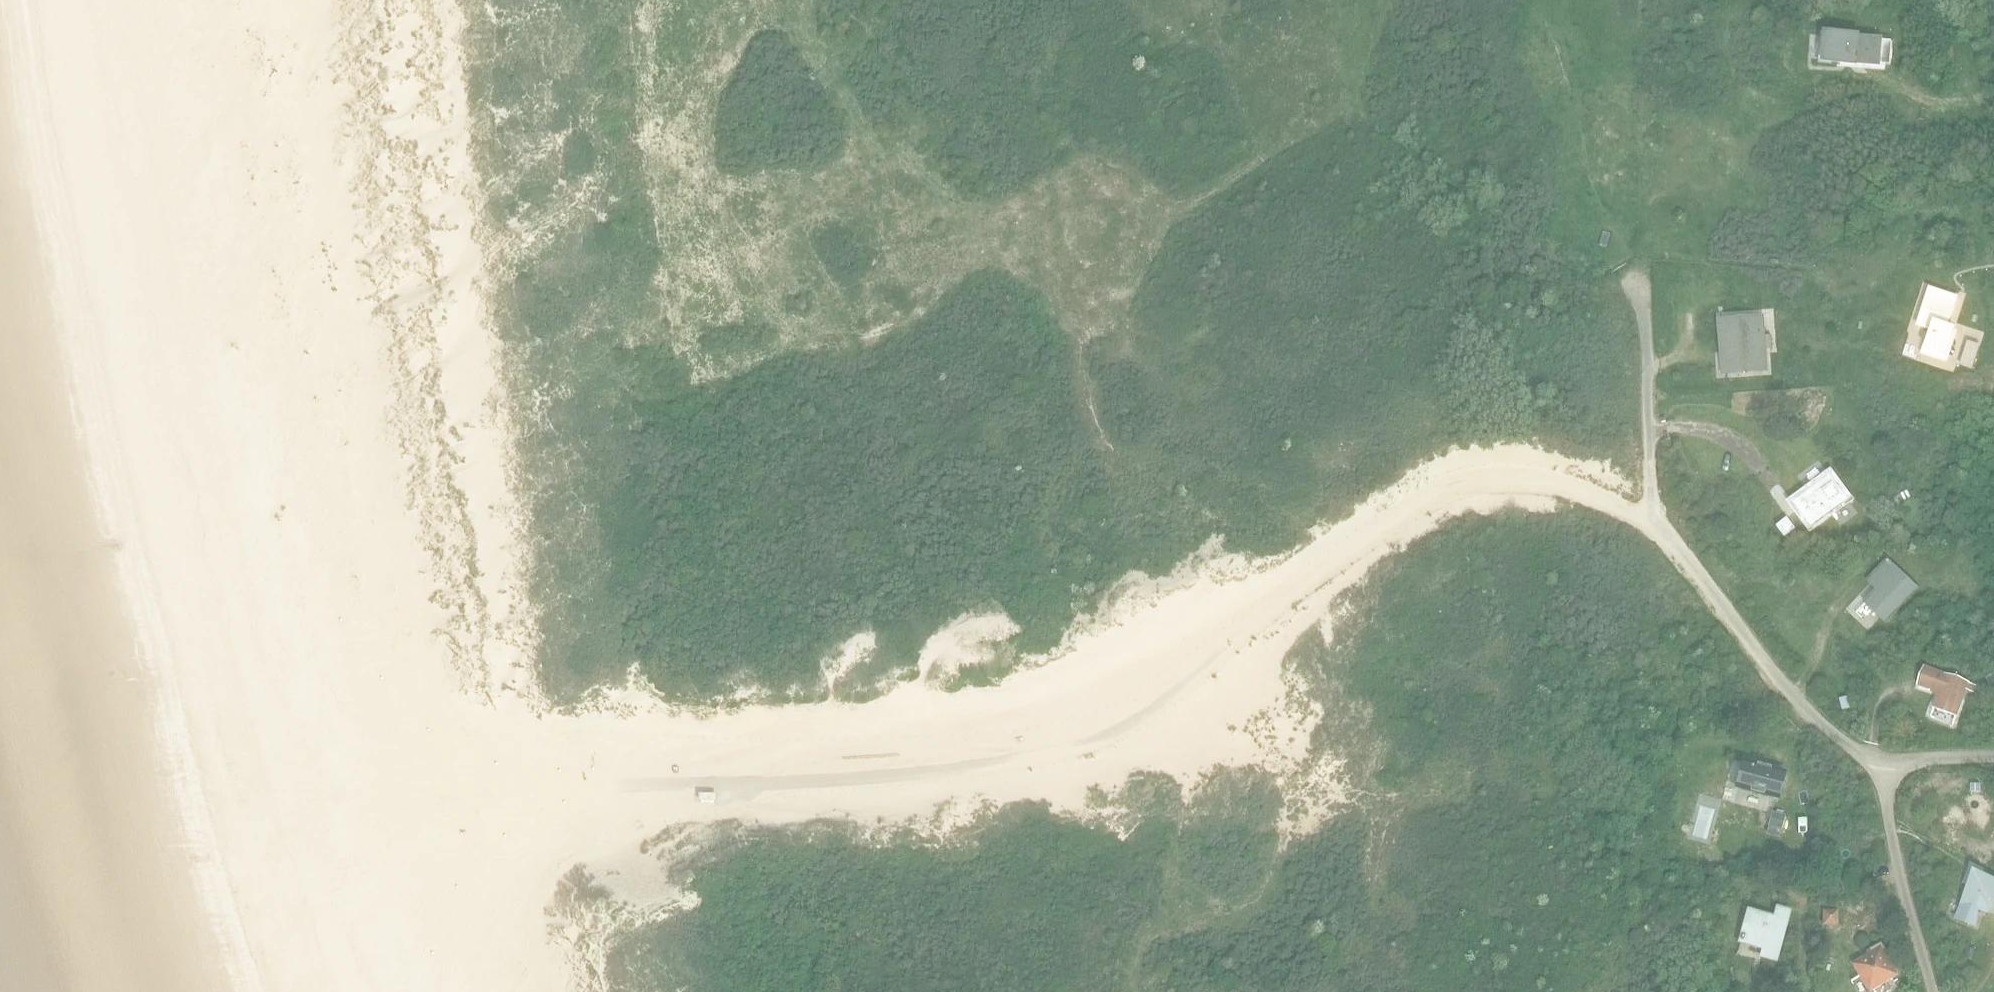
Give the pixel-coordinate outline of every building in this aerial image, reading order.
[(1822,60),(1890,65),(1892,41),(1824,36),(1822,60)] [(1927,287),(1915,326),(1927,329),(1921,349),(1944,357),(1954,326),(1948,324),(1957,296),(1927,287)] [(1721,321),(1724,364),(1725,375),(1770,372),(1767,348),(1772,348),(1772,335),(1762,336),(1760,318),(1721,321)] [(1968,342),(1964,353),(1976,357),(1980,345),(1968,342)] [(1793,502),(1811,526),(1848,498),(1830,474),(1793,502)] [(1777,525),(1784,535),(1795,527),(1787,517),(1777,525)] [(1864,603),(1885,622),(1918,587),(1888,559),(1873,574),(1883,584),(1864,603)] [(1940,692),(1934,707),(1956,715),(1965,689),(1972,692),(1975,685),(1925,667),(1919,684),(1940,692)] [(1849,696),(1838,699),(1841,710),(1852,707),(1849,696)] [(1741,760),(1734,788),(1777,799),(1785,771),(1741,760)] [(1772,812),(1768,825),(1780,829),(1784,816),(1772,812)] [(1963,902),(1961,901),(1954,919),(1974,926),(1980,909),(1982,910),(1986,900),(1993,903),(1993,880),(1980,875),(1982,869),(1972,865),(1964,883),(1970,885),(1963,902)] [(1761,956),(1775,960),(1789,911),(1777,907),(1774,917),(1748,910),(1740,939),(1764,946),(1761,956)] [(1825,923),(1837,923),(1837,911),(1825,911),(1825,923)] [(1867,951),(1869,954),(1854,964),(1870,991),(1898,974),(1884,952),(1888,950),(1882,942),(1867,951)] [(1963,955),(1974,958),(1976,949),(1966,946),(1963,955)]
